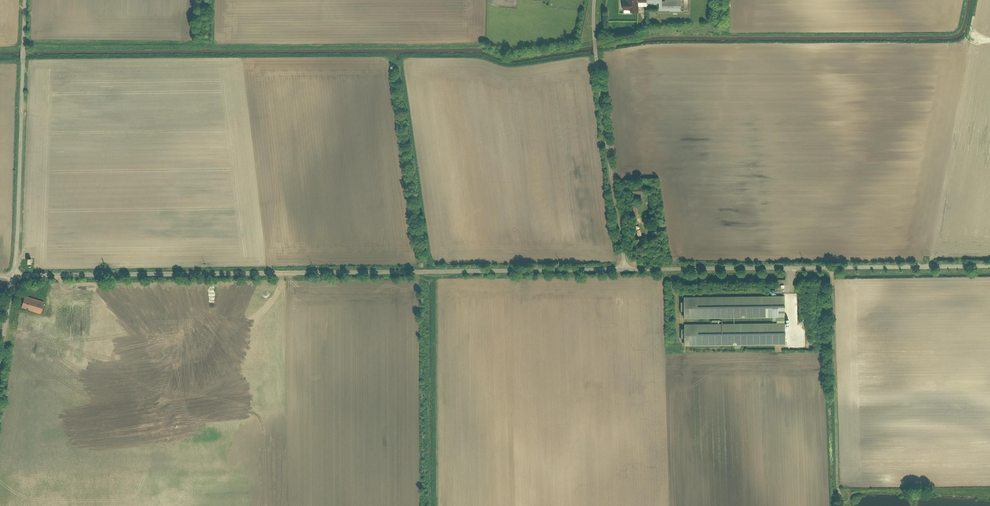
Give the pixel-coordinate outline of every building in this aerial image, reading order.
[(622,0),(622,10),(630,10),(630,12),(638,12),(638,6),(648,6),(648,2),(658,2),(658,10),(669,10),(669,11),(681,10),(681,0),(665,0),(662,0),(627,0),(622,0)] [(642,188),(629,188),(629,196),(642,196),(642,188)] [(785,295),(683,297),(683,301),(680,301),(680,315),(684,315),(684,318),(773,316),(773,320),(777,320),(777,323),(683,324),(683,327),(680,327),(680,341),(684,341),(684,345),(786,343),(785,295)] [(23,308),(43,313),(46,301),(26,296),(23,308)]
